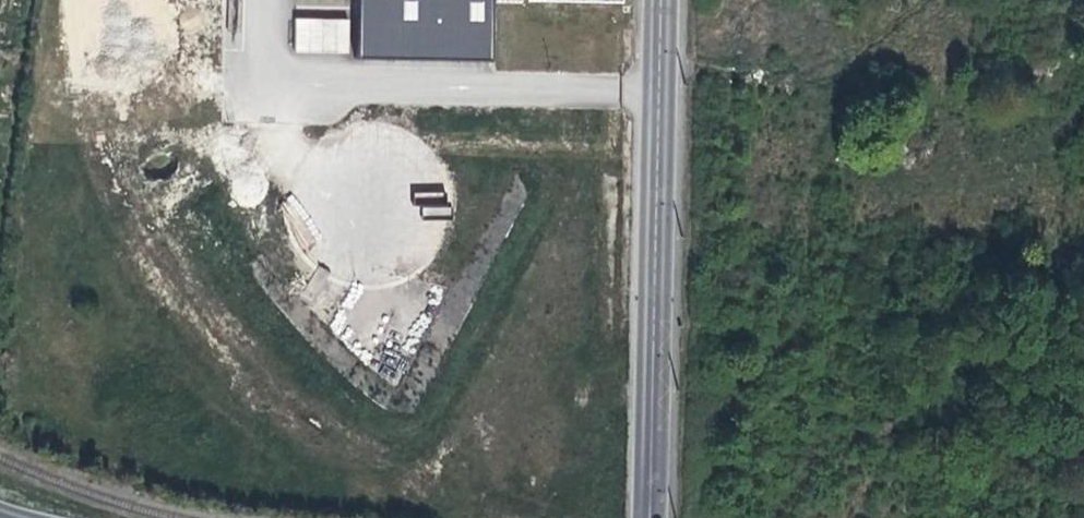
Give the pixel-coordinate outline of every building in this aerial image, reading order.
[(351,55),(488,59),(489,0),(353,0),(351,55)] [(294,51),(349,53),(349,19),(295,17),(294,51)]
